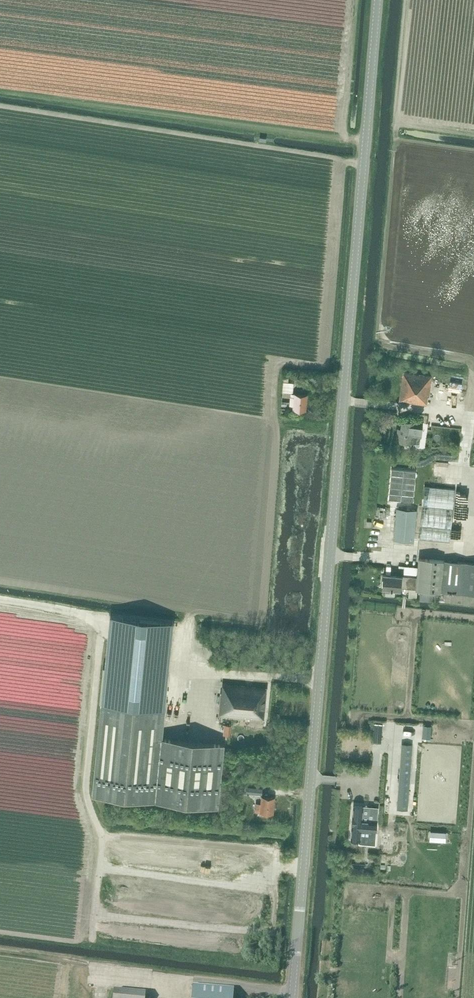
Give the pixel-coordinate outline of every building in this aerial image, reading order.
[(468,371),(444,370),(444,379),(468,380),(468,371)] [(404,371),(400,401),(423,405),(424,404),(428,404),(431,381),(432,375),(431,375),(404,371)] [(293,406),(293,409),(305,410),(306,394),(293,393),(294,382),(288,382),(289,377),(284,377),(282,392),(290,393),(289,405),(293,406)] [(465,400),(466,383),(442,382),(442,399),(465,400)] [(397,432),(396,440),(412,442),(419,443),(420,437),(422,423),(415,422),(416,421),(402,419),(400,428),(400,432),(397,432)] [(391,468),(389,499),(414,501),(416,470),(391,468)] [(424,486),(419,538),(450,542),(455,489),(424,486)] [(414,542),(417,510),(396,508),(394,540),(414,542)] [(415,589),(420,590),(420,600),(436,601),(436,591),(473,595),(473,563),(418,558),(416,577),(415,589)] [(383,574),(382,588),(401,590),(402,587),(415,589),(416,577),(409,576),(402,576),(402,577),(383,574)] [(267,688),(223,683),(221,693),(220,693),(219,715),(263,719),(267,688)] [(102,704),(92,793),(218,805),(224,746),(163,740),(165,710),(166,696),(145,694),(143,709),(102,704)] [(403,742),(397,808),(407,809),(412,743),(403,742)] [(380,773),(373,773),(371,801),(378,801),(380,773)] [(246,787),(246,793),(262,795),(263,788),(246,787)] [(256,803),(255,812),(273,814),(275,797),(261,796),(261,803),(256,803)] [(354,805),(351,839),(357,840),(358,840),(360,840),(361,829),(376,831),(376,822),(378,807),(363,806),(354,805)] [(446,832),(430,831),(430,839),(445,840),(446,832)] [(192,997),(233,997),(234,988),(193,985),(192,997)] [(113,997),(146,997),(146,993),(114,990),(113,997)]
